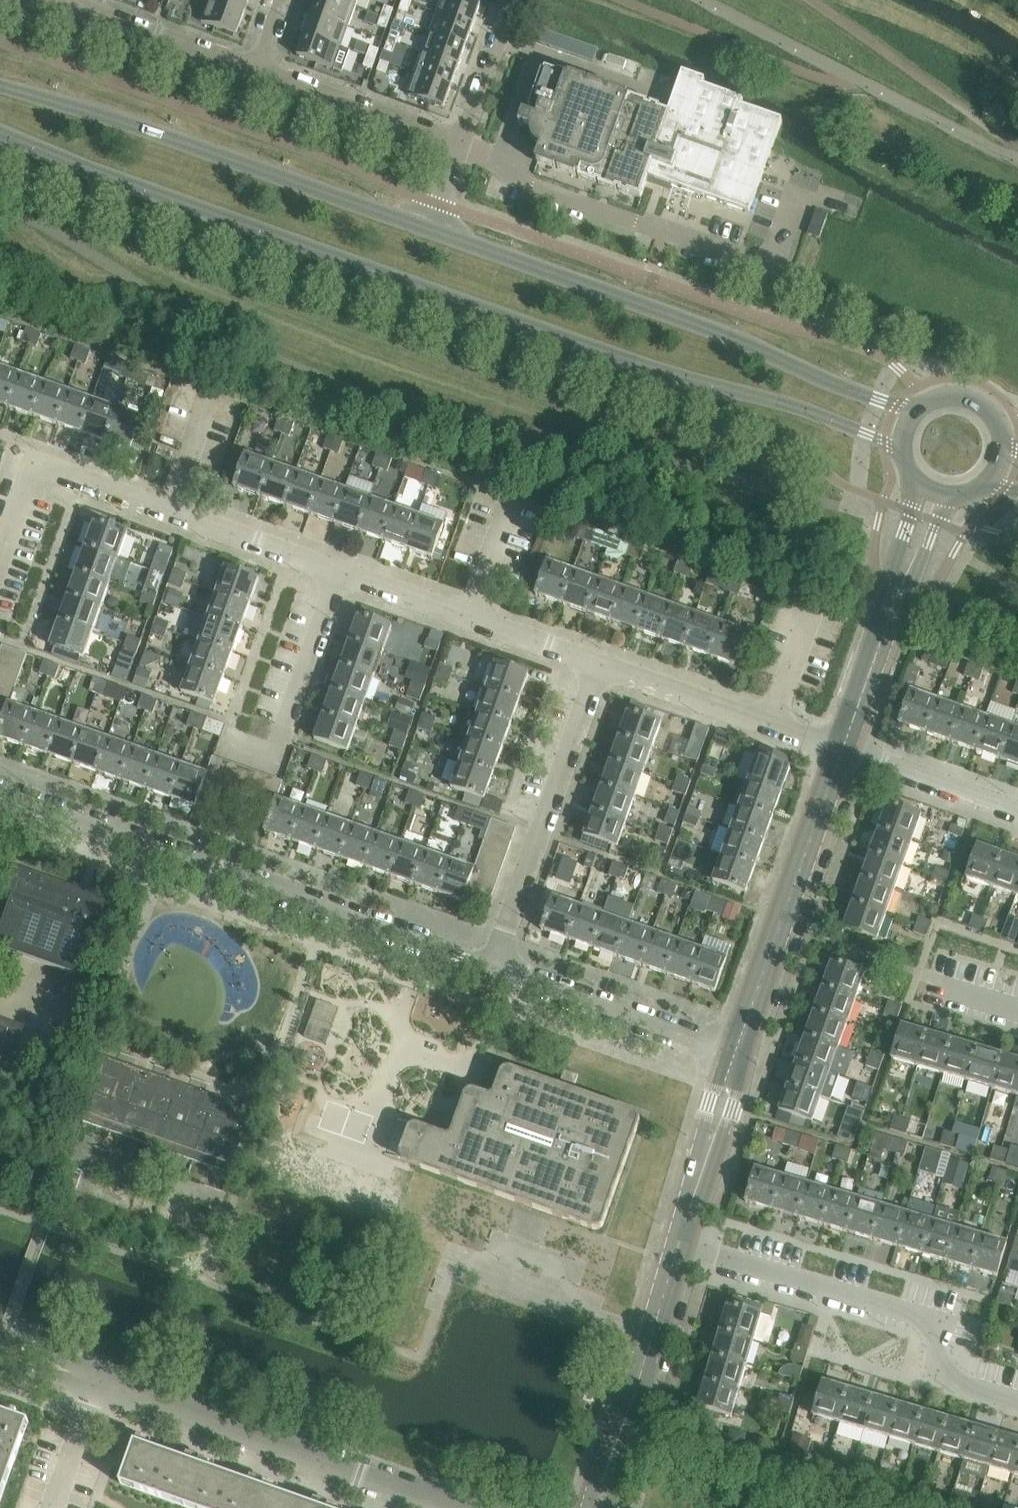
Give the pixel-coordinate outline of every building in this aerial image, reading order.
[(209,2),(245,15),(250,0),(210,0),(209,2)] [(313,16),(348,29),(356,8),(332,0),(318,0),(313,16)] [(356,8),(359,0),(332,0),(356,8)] [(438,15),(474,27),(481,6),(464,0),(443,0),(438,15)] [(245,15),(209,2),(202,24),(238,36),(245,15)] [(411,5),(403,3),(400,12),(408,15),(411,5)] [(385,8),(382,18),(390,21),(394,11),(385,8)] [(474,27),(438,15),(431,35),(466,48),(474,27)] [(313,16),(306,37),(341,49),(348,29),(313,16)] [(390,21),(382,18),(379,28),(387,30),(390,21)] [(542,31),(537,44),(593,64),(598,51),(542,31)] [(400,36),(392,33),(389,43),(397,46),(400,36)] [(466,48),(431,35),(424,55),(459,68),(466,48)] [(305,37),(298,58),(344,74),(351,53),(341,49),(306,37),(305,37)] [(397,46),(389,43),(385,53),(394,56),(397,46)] [(371,49),(368,59),(376,62),(379,52),(371,49)] [(459,68),(424,55),(416,76),(452,88),(459,68)] [(376,62),(368,59),(364,68),(372,71),(376,62)] [(390,66),(382,63),(378,73),(386,76),(390,66)] [(558,73),(557,75),(546,71),(545,74),(543,73),(529,111),(531,112),(530,117),(524,114),(520,126),(532,131),(531,135),(532,140),(534,144),(537,147),(541,149),(536,163),(539,164),(538,166),(629,198),(630,196),(641,200),(648,179),(750,215),(782,123),(742,108),(744,102),(703,88),(705,82),(683,74),(669,114),(660,111),(661,109),(558,73)] [(452,88),(416,76),(409,97),(444,110),(452,88)] [(828,217),(816,212),(808,236),(820,240),(828,217)] [(22,343),(30,346),(35,333),(27,330),(22,343)] [(42,335),(35,333),(30,346),(38,348),(42,335)] [(71,360),(79,363),(84,350),(76,347),(71,360)] [(91,353),(84,350),(79,363),(87,366),(91,353)] [(120,378),(128,381),(133,368),(125,365),(120,378)] [(0,368),(0,406),(8,409),(20,375),(0,368)] [(140,370),(133,368),(128,381),(136,383),(140,370)] [(44,384),(20,375),(8,409),(32,418),(44,384)] [(68,393),(44,384),(32,418),(57,426),(68,393)] [(93,402),(68,393),(57,426),(82,435),(93,402)] [(118,410),(93,402),(82,435),(106,444),(118,410)] [(143,419),(118,410),(106,444),(131,453),(143,419)] [(288,422),(280,420),(275,433),(283,436),(288,422)] [(295,425),(288,422),(283,436),(290,438),(295,425)] [(336,440),(329,437),(324,450),(331,453),(336,440)] [(344,443),(336,440),(331,453),(339,456),(344,443)] [(385,457),(378,454),(373,468),(381,470),(385,457)] [(235,489),(261,499),(272,465),(247,456),(235,489)] [(393,460),(385,457),(381,470),(388,473),(393,460)] [(398,462),(395,471),(405,475),(408,466),(398,462)] [(297,474),(272,465),(261,499),(285,507),(297,474)] [(435,475),(427,472),(422,485),(430,488),(435,475)] [(321,483),(297,474),(285,507),(309,516),(321,483)] [(442,477),(435,475),(430,488),(437,490),(442,477)] [(346,491),(321,483),(309,516),(334,525),(346,491)] [(370,500),(346,491),(334,525),(358,533),(370,500)] [(395,509),(370,500),(358,533),(383,542),(395,509)] [(419,517),(395,509),(383,542),(408,551),(419,517)] [(444,526),(419,517),(408,551),(433,560),(444,526)] [(96,522),(86,548),(120,560),(129,535),(96,522)] [(589,529),(581,527),(577,540),(584,543),(589,529)] [(597,532),(589,529),(584,543),(592,545),(597,532)] [(638,547),(630,544),(626,557),(633,560),(638,547)] [(172,558),(174,551),(161,546),(159,553),(172,558)] [(638,547),(633,560),(641,563),(646,549),(638,547)] [(86,548),(78,572),(111,584),(120,560),(86,548)] [(687,564),(679,561),(675,575),(682,577),(687,564)] [(536,597),(562,606),(574,572),(548,563),(536,597)] [(695,567),(687,564),(682,577),(690,580),(695,567)] [(226,569),(217,595),(250,607),(259,581),(226,569)] [(188,576),(175,571),(172,579),(185,584),(188,576)] [(78,572),(69,597),(102,609),(111,584),(78,572)] [(598,581),(574,572),(562,606),(586,614),(598,581)] [(185,584),(172,579),(169,586),(182,591),(185,584)] [(736,581),(728,579),(724,592),(731,595),(736,581)] [(623,590),(598,581),(586,614),(611,623),(623,590)] [(744,584),(736,581),(731,595),(739,597),(744,584)] [(146,588),(144,596),(157,600),(159,593),(146,588)] [(168,590),(163,603),(176,607),(181,595),(168,590)] [(647,598),(623,590),(611,623),(635,632),(647,598)] [(250,607),(217,595),(209,619),(242,631),(250,607)] [(157,600),(144,596),(141,603),(154,608),(157,600)] [(69,597),(60,622),(94,634),(102,609),(69,597)] [(672,607),(647,598),(635,632),(660,640),(672,607)] [(696,615),(672,607),(660,640),(684,649),(696,615)] [(720,624),(696,615),(684,649),(708,657),(720,624)] [(359,616),(350,642),(384,653),(393,628),(359,616)] [(242,631),(209,619),(200,644),(233,656),(242,631)] [(157,620),(154,628),(168,632),(170,625),(157,620)] [(85,659),(94,634),(60,622),(51,647),(85,659)] [(746,633),(720,624),(708,657),(734,667),(746,633)] [(168,632),(154,628),(152,635),(165,640),(168,632)] [(129,637),(126,645),(139,650),(142,642),(129,637)] [(425,648),(438,653),(441,645),(428,641),(425,648)] [(350,642),(341,667),(375,679),(384,653),(350,642)] [(233,656),(200,644),(191,668),(224,680),(233,656)] [(139,650),(126,645),(123,652),(137,657),(139,650)] [(0,656),(0,660),(23,668),(28,656),(3,647),(0,656)] [(934,652),(927,649),(922,662),(930,665),(934,652)] [(19,679),(23,668),(0,660),(0,672),(19,679)] [(52,664),(45,662),(40,675),(48,678),(52,664)] [(60,667),(52,664),(48,678),(56,680),(60,667)] [(415,664),(410,679),(427,685),(432,670),(415,664)] [(977,667),(969,664),(964,677),(972,680),(977,667)] [(454,670),(441,665),(438,673),(452,678),(454,670)] [(496,665),(487,690),(520,702),(529,677),(496,665)] [(910,666),(902,689),(911,692),(914,693),(922,670),(910,666)] [(341,667),(333,692),(366,704),(375,679),(341,667)] [(984,669),(977,667),(972,680),(980,683),(984,669)] [(224,680),(191,668),(182,693),(215,705),(224,680)] [(153,674),(139,670),(137,677),(150,682),(153,674)] [(15,690),(19,679),(0,672),(0,685),(15,690)] [(452,678),(438,673),(436,681),(449,685),(452,678)] [(89,693),(97,695),(102,682),(94,679),(89,693)] [(102,682),(97,695),(105,698),(109,685),(102,682)] [(413,683),(410,691),(423,696),(426,688),(413,683)] [(11,702),(15,690),(0,685),(0,698),(11,702)] [(109,685),(105,698),(122,704),(127,691),(109,685)] [(520,702),(487,690),(478,715),(511,727),(520,702)] [(423,696),(410,691),(407,698),(420,703),(423,696)] [(333,692),(324,716),(357,728),(366,704),(333,692)] [(900,725),(925,735),(937,701),(914,693),(911,692),(900,725)] [(138,710),(146,712),(150,699),(143,697),(138,710)] [(7,712),(10,705),(11,702),(0,698),(0,710),(7,712)] [(158,702),(150,699),(146,712),(154,715),(158,702)] [(962,710),(937,701),(925,735),(950,743),(962,710)] [(7,712),(3,724),(0,732),(0,739),(23,747),(35,714),(10,705),(7,712)] [(986,719),(962,710),(950,743),(974,752),(986,719)] [(629,712),(620,738),(653,750),(662,724),(629,712)] [(59,723),(35,714),(23,747),(48,756),(59,723)] [(200,717),(192,714),(188,727),(195,730),(200,717)] [(437,719),(424,715),(421,722),(434,727),(437,719)] [(511,727),(478,715),(469,740),(502,751),(511,727)] [(349,753),(357,728),(324,716),(315,741),(349,753)] [(200,717),(195,730),(203,733),(207,720),(200,717)] [(1011,727),(986,719),(974,752),(999,761),(1011,727)] [(434,727),(421,722),(418,730),(431,734),(434,727)] [(84,732),(59,723),(48,756),(73,765),(84,732)] [(1011,727),(999,761),(1017,768),(1017,730),(1011,727)] [(109,740),(84,732),(73,765),(97,774),(109,740)] [(395,732),(392,740),(405,745),(408,737),(395,732)] [(718,733),(713,746),(728,751),(733,738),(718,733)] [(691,743),(704,747),(706,740),(693,735),(691,743)] [(620,738),(611,762),(644,774),(653,750),(620,738)] [(133,749),(109,740),(97,774),(121,782),(133,749)] [(405,745),(392,740),(390,747),(403,752),(405,745)] [(502,751),(469,740),(460,764),(494,776),(502,751)] [(158,758),(133,749),(121,782),(146,791),(158,758)] [(698,763),(701,755),(688,750),(685,758),(698,763)] [(760,750),(758,758),(787,768),(789,760),(760,750)] [(320,760),(313,757),(308,770),(316,773),(320,760)] [(182,766),(158,758),(146,791),(170,800),(182,766)] [(213,758),(207,775),(205,783),(217,787),(226,763),(213,758)] [(758,758),(748,783),(782,795),(791,769),(787,768),(758,758)] [(328,762),(320,760),(316,773),(323,776),(328,762)] [(720,765),(707,760),(704,767),(717,772),(720,765)] [(611,762),(602,787),(636,799),(644,774),(611,762)] [(237,767),(226,763),(217,787),(228,791),(237,767)] [(494,776),(460,764),(451,789),(467,794),(485,801),(494,776)] [(419,769),(406,765),(403,772),(416,777),(419,769)] [(207,775),(182,766),(170,800),(196,809),(205,783),(207,775)] [(248,771),(237,767),(228,791),(239,795),(248,771)] [(717,772),(704,767),(701,775),(715,780),(717,772)] [(261,775),(248,771),(239,795),(252,799),(261,775)] [(369,777),(362,774),(357,787),(364,790),(369,777)] [(272,779),(261,775),(252,799),(263,804),(272,779)] [(377,780),(369,777),(364,790),(372,793),(377,780)] [(678,777),(676,785),(689,790),(692,782),(678,777)] [(284,783),(272,779),(263,804),(275,808),(277,800),(278,800),(284,783)] [(782,795),(748,783),(740,808),(773,820),(782,795)] [(689,790),(676,785),(673,793),(686,797),(689,790)] [(602,787),(594,811),(627,823),(636,799),(602,787)] [(418,794),(411,792),(406,805),(414,808),(418,794)] [(426,797),(418,794),(414,808),(421,810),(426,797)] [(467,794),(463,804),(481,810),(485,801),(467,794)] [(303,809),(278,800),(277,800),(275,808),(265,833),(291,842),(303,809)] [(889,804),(880,830),(913,841),(922,816),(889,804)] [(773,820),(740,808),(731,832),(764,844),(773,820)] [(327,818),(303,809),(291,842),(315,851),(327,818)] [(467,812),(460,809),(455,822),(463,825),(467,812)] [(703,813),(689,809),(686,817),(700,821),(703,813)] [(618,849),(627,823),(594,811),(585,837),(618,849)] [(475,814),(467,812),(463,825),(470,828),(475,814)] [(700,821),(686,817),(684,824),(697,829),(700,821)] [(351,826),(327,818),(315,851),(340,860),(351,826)] [(517,829),(492,821),(488,832),(513,841),(517,829)] [(376,835),(351,826),(340,860),(364,868),(376,835)] [(661,826),(658,834),(671,839),(674,831),(661,826)] [(962,839),(965,832),(952,827),(949,835),(962,839)] [(913,841),(880,830),(871,855),(904,867),(913,841)] [(513,841),(488,832),(484,843),(509,852),(513,841)] [(764,844),(731,832),(722,857),(755,869),(764,844)] [(671,839),(658,834),(656,841),(669,846),(671,839)] [(401,844),(376,835),(364,868),(389,877),(401,844)] [(509,852),(484,843),(480,855),(505,863),(509,852)] [(425,853),(401,844),(389,877),(414,886),(425,853)] [(967,880),(993,889),(1004,856),(979,847),(967,880)] [(450,861),(425,853),(414,886),(438,895),(450,861)] [(505,863),(480,855),(476,866),(501,874),(505,863)] [(597,858),(589,855),(585,868),(592,871),(597,858)] [(904,867),(871,855),(862,879),(895,891),(904,867)] [(1004,856),(993,889),(1017,898),(1017,895),(1017,861),(1004,856)] [(755,869),(722,857),(713,882),(747,894),(755,869)] [(685,863),(672,859),(669,866),(682,871),(685,863)] [(475,870),(450,861),(438,895),(463,904),(468,889),(473,877),(475,870)] [(621,867),(614,864),(609,877),(617,880),(621,867)] [(501,874),(476,866),(475,870),(473,877),(497,885),(501,874)] [(629,869),(621,867),(617,880),(624,882),(629,869)] [(88,893),(15,868),(4,899),(13,902),(0,939),(0,950),(79,978),(95,931),(104,935),(115,903),(88,893)] [(937,869),(934,877),(947,882),(950,874),(937,869)] [(497,885),(473,877),(468,889),(493,898),(497,885)] [(947,882),(934,877),(931,884),(944,889),(947,882)] [(895,891),(862,879),(853,903),(887,915),(895,891)] [(670,884),(663,881),(658,894),(665,897),(670,884)] [(678,887),(670,884),(665,897),(673,900),(678,887)] [(542,932),(567,941),(579,907),(554,898),(542,932)] [(719,901),(712,899),(707,912),(715,914),(719,901)] [(727,904),(719,901),(715,914),(722,917),(727,904)] [(878,941),(887,915),(853,903),(844,929),(878,941)] [(604,916),(579,907),(567,941),(592,949),(604,916)] [(628,925),(604,916),(592,949),(616,958),(628,925)] [(974,916),(969,929),(977,932),(982,919),(974,916)] [(919,918),(917,926),(930,930),(932,923),(919,918)] [(989,922),(982,919),(977,932),(984,935),(989,922)] [(653,933),(628,925),(616,958),(641,967),(653,933)] [(930,930),(917,926),(914,933),(927,938),(930,930)] [(677,942),(653,933),(641,967),(666,976),(677,942)] [(702,951),(677,942),(666,976),(690,984),(702,951)] [(727,960),(702,951),(690,984),(715,993),(727,960)] [(832,963),(823,988),(857,1000),(866,974),(832,963)] [(823,988),(814,1013),(848,1025),(857,1000),(823,988)] [(889,1003),(886,1010),(900,1015),(902,1007),(889,1003)] [(900,1015),(886,1010),(884,1018),(897,1023),(900,1015)] [(814,1013),(806,1037),(839,1049),(848,1025),(814,1013)] [(3,1040),(18,1045),(23,1028),(0,1020),(0,1049),(3,1040)] [(928,1034),(902,1026),(892,1060),(918,1068),(928,1034)] [(954,1042),(928,1034),(918,1068),(944,1076),(954,1042)] [(806,1037),(797,1062),(830,1074),(839,1049),(806,1037)] [(978,1049),(954,1042),(944,1076),(968,1083),(978,1049)] [(1003,1056),(978,1049),(968,1083),(993,1090),(1003,1056)] [(872,1052),(869,1059),(882,1064),(885,1057),(872,1052)] [(1003,1056),(993,1090),(1017,1097),(1017,1096),(1017,1061),(1003,1056)] [(254,1112),(170,1082),(105,1059),(83,1122),(194,1162),(204,1136),(241,1149),(254,1112)] [(882,1064),(869,1059),(866,1067),(879,1072),(882,1064)] [(797,1062),(788,1086),(822,1098),(830,1074),(797,1062)] [(413,1163),(412,1164),(593,1230),(595,1230),(596,1230),(597,1230),(599,1230),(600,1229),(601,1228),(602,1227),(603,1226),(604,1225),(640,1125),(640,1123),(640,1122),(640,1120),(639,1119),(639,1118),(638,1117),(637,1116),(636,1115),(634,1114),(512,1071),(511,1070),(510,1070),(509,1070),(508,1070),(507,1071),(506,1071),(505,1071),(504,1072),(503,1073),(502,1074),(502,1075),(501,1076),(495,1094),(495,1095),(494,1095),(493,1096),(492,1097),(491,1097),(490,1097),(489,1097),(488,1097),(476,1093),(475,1092),(473,1092),(471,1093),(470,1093),(468,1094),(467,1095),(466,1097),(465,1098),(465,1099),(452,1134),(452,1135),(451,1136),(450,1137),(449,1137),(448,1137),(447,1137),(446,1137),(436,1133),(433,1142),(421,1138),(421,1139),(413,1163)] [(565,1072),(562,1080),(575,1085),(579,1077),(565,1072)] [(788,1086),(779,1111),(794,1116),(807,1121),(813,1123),(822,1098),(788,1086)] [(794,1116),(790,1125),(804,1129),(807,1121),(794,1116)] [(895,1118),(891,1131),(899,1133),(903,1120),(895,1118)] [(910,1122),(903,1120),(899,1133),(906,1136),(910,1122)] [(795,1134),(787,1132),(783,1145),(791,1148),(795,1134)] [(945,1132),(941,1146),(949,1148),(953,1135),(945,1132)] [(803,1136),(795,1134),(791,1148),(799,1150),(803,1136)] [(960,1137),(953,1135),(949,1148),(956,1150),(960,1137)] [(901,1142),(893,1139),(889,1153),(897,1155),(901,1142)] [(909,1144),(901,1142),(897,1155),(905,1157),(909,1144)] [(845,1149),(837,1147),(833,1160),(841,1163),(845,1149)] [(995,1147),(991,1161),(998,1163),(1002,1149),(995,1147)] [(298,1148),(286,1183),(390,1221),(398,1198),(387,1194),(391,1182),(390,1182),(352,1168),(353,1166),(349,1165),(348,1166),(316,1155),(298,1148)] [(845,1149),(841,1163),(849,1165),(853,1151),(845,1149)] [(1010,1152),(1002,1149),(998,1163),(1006,1165),(1010,1152)] [(928,1150),(920,1174),(930,1177),(938,1153),(928,1150)] [(951,1156),(943,1154),(939,1167),(947,1170),(951,1156)] [(959,1159),(951,1156),(947,1170),(955,1172),(959,1159)] [(1001,1171),(993,1169),(989,1182),(997,1185),(1001,1171)] [(746,1203),(773,1211),(783,1177),(756,1170),(746,1203)] [(1008,1173),(1001,1171),(997,1185),(1004,1187),(1008,1173)] [(807,1185),(783,1177),(773,1211),(797,1219),(807,1185)] [(832,1192),(807,1185),(797,1219),(822,1226),(832,1192)] [(857,1199),(832,1192),(822,1226),(847,1233),(857,1199)] [(882,1207),(857,1199),(847,1233),(872,1241),(882,1207)] [(907,1214),(882,1207),(872,1241),(897,1248),(907,1214)] [(932,1222),(907,1214),(897,1248),(922,1255),(932,1222)] [(957,1229),(932,1222),(922,1255),(947,1263),(957,1229)] [(982,1236),(957,1229),(947,1263),(972,1270),(982,1236)] [(1008,1244),(982,1236),(972,1270),(997,1278),(1008,1244)] [(1015,1292),(1002,1288),(1000,1295),(1013,1299),(1015,1292)] [(1013,1299),(1000,1295),(997,1304),(1011,1308),(1013,1299)] [(765,1307),(735,1298),(732,1307),(762,1316),(765,1307)] [(764,1344),(771,1319),(762,1316),(732,1307),(728,1305),(721,1332),(754,1342),(755,1341),(764,1344)] [(754,1342),(721,1332),(713,1357),(747,1367),(754,1342)] [(1000,1343),(987,1339),(984,1347),(998,1351),(1000,1343)] [(807,1357),(810,1349),(796,1346),(794,1353),(807,1357)] [(807,1357),(794,1353),(792,1361),(805,1365),(807,1357)] [(747,1367),(713,1357),(706,1382),(740,1392),(747,1367)] [(740,1392),(706,1382),(699,1407),(732,1417),(740,1392)] [(814,1417),(840,1424),(850,1390),(824,1383),(814,1417)] [(875,1398),(850,1390),(840,1424),(865,1432),(875,1398)] [(781,1395),(779,1403),(793,1407),(795,1399),(781,1395)] [(900,1405),(875,1398),(865,1432),(890,1439),(900,1405)] [(793,1407),(779,1403),(777,1411),(790,1415),(793,1407)] [(925,1413),(900,1405),(890,1439),(915,1447),(925,1413)] [(950,1420),(925,1413),(915,1447),(940,1454),(950,1420)] [(6,1488),(29,1424),(0,1414),(0,1486),(6,1488)] [(974,1427),(950,1420),(940,1454),(964,1461),(974,1427)] [(999,1435),(974,1427),(964,1461),(989,1469),(999,1435)] [(999,1435),(989,1469),(1013,1476),(1017,1458),(1017,1440),(999,1435)] [(186,1507),(187,1507),(201,1468),(136,1445),(122,1485),(186,1507)] [(823,1452),(819,1466),(827,1468),(831,1455),(823,1452)] [(838,1457),(831,1455),(827,1468),(834,1470),(838,1457)] [(873,1467),(869,1481),(877,1483),(881,1470),(873,1467)] [(201,1468),(187,1507),(258,1507),(264,1491),(201,1468)] [(888,1472),(881,1470),(877,1483),(884,1485),(888,1472)] [(923,1482),(919,1495),(927,1498),(931,1484),(923,1482)] [(938,1486),(931,1484),(927,1498),(934,1500),(938,1486)] [(264,1491),(258,1507),(313,1507),(264,1491)] [(969,1507),(977,1507),(980,1499),(972,1497),(969,1507)] [(980,1499),(977,1507),(986,1507),(988,1501),(980,1499)]
